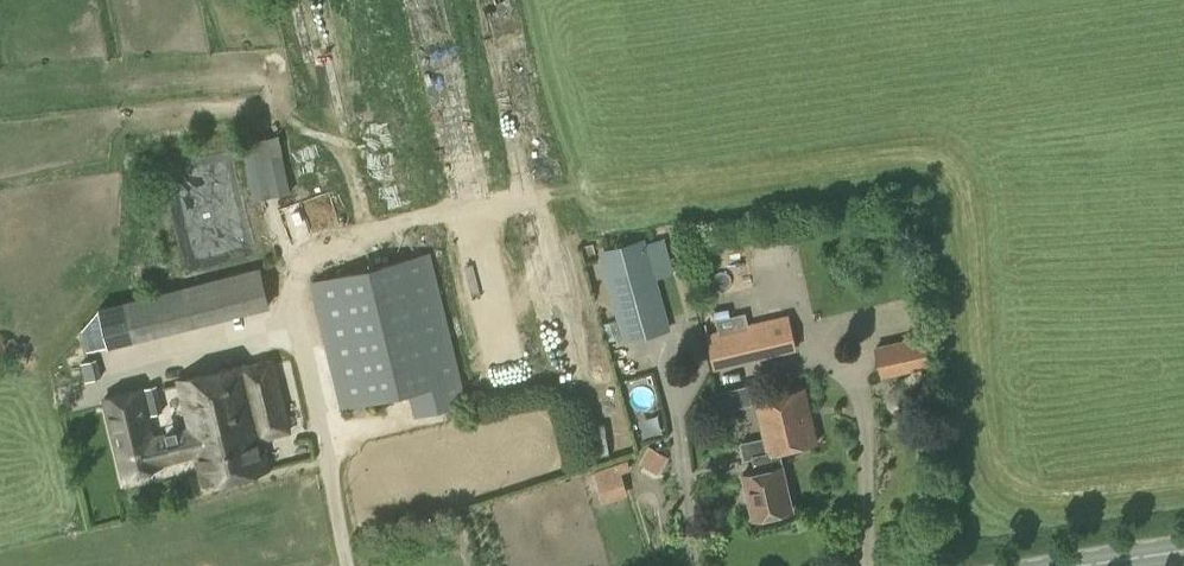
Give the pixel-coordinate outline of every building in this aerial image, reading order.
[(291,192),(279,134),(241,142),(253,200),(291,192)] [(624,340),(670,327),(646,245),(601,258),(624,340)] [(466,401),(430,253),(312,282),(343,407),(410,390),(416,414),(466,401)] [(134,340),(270,307),(260,266),(124,299),(134,340)] [(108,347),(134,340),(124,299),(98,306),(108,347)] [(716,319),(718,330),(705,333),(714,369),(797,349),(788,313),(748,322),(745,312),(716,319)] [(882,374),(929,364),(923,336),(876,346),(882,374)] [(102,377),(97,358),(81,362),(85,381),(102,377)] [(180,430),(187,457),(198,454),(206,484),(270,469),(262,436),(291,429),(273,358),(180,380),(192,427),(180,430)] [(157,384),(107,396),(125,472),(187,457),(180,430),(153,437),(148,414),(163,411),(157,384)] [(805,385),(756,397),(765,435),(742,441),(746,456),(754,454),(757,468),(744,471),(754,516),(793,507),(779,449),(817,440),(805,385)] [(601,420),(590,422),(594,450),(604,449),(601,420)] [(604,503),(628,495),(618,463),(594,471),(604,503)]
